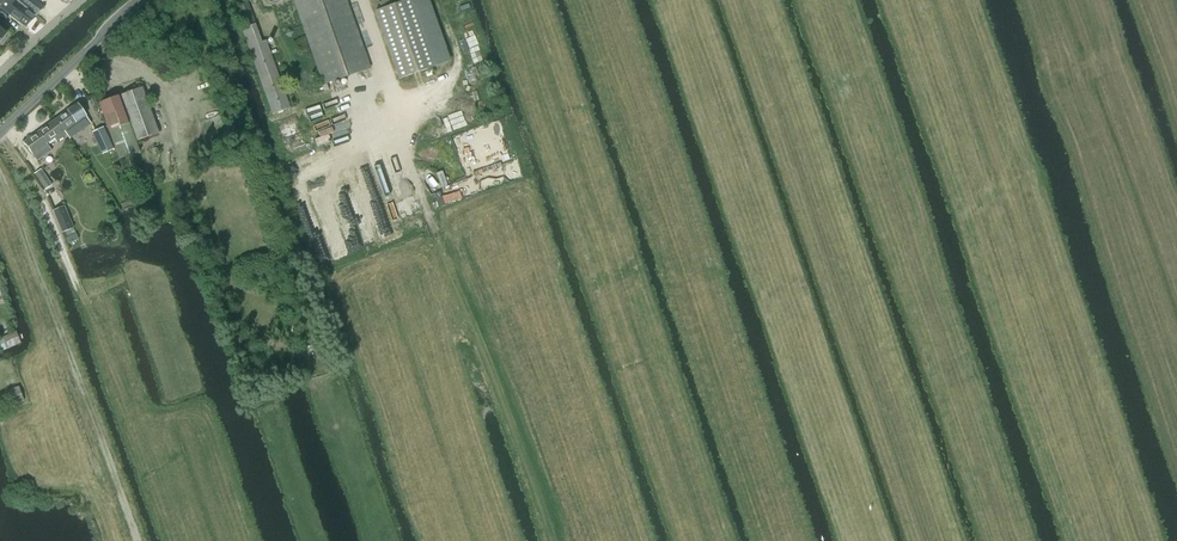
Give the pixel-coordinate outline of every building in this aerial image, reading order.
[(26,27),(35,16),(16,0),(0,0),(0,6),(26,27)] [(35,16),(43,6),(36,0),(16,0),(35,16)] [(299,15),(302,24),(323,85),(370,68),(346,0),(293,0),(299,15)] [(376,11),(399,79),(434,67),(411,0),(408,0),(376,11)] [(243,27),(254,23),(247,3),(236,7),(243,27)] [(272,114),(290,107),(266,40),(262,42),(255,24),(241,29),(272,114)] [(142,87),(120,95),(98,103),(119,160),(140,152),(136,141),(159,133),(142,87)] [(66,134),(70,138),(81,130),(81,131),(91,124),(86,116),(77,104),(55,119),(56,119),(66,134)] [(56,142),(66,135),(69,139),(70,138),(66,134),(56,119),(55,119),(23,141),(37,161),(51,150),(46,144),(54,138),(56,142)] [(113,149),(103,126),(92,131),(102,154),(113,149)] [(51,185),(43,171),(41,169),(34,174),(45,189),(51,185)] [(61,232),(72,228),(64,205),(52,210),(61,232)] [(21,343),(17,334),(16,331),(0,337),(0,352),(21,343)] [(1,410),(24,401),(18,386),(0,393),(0,406),(1,410)]
